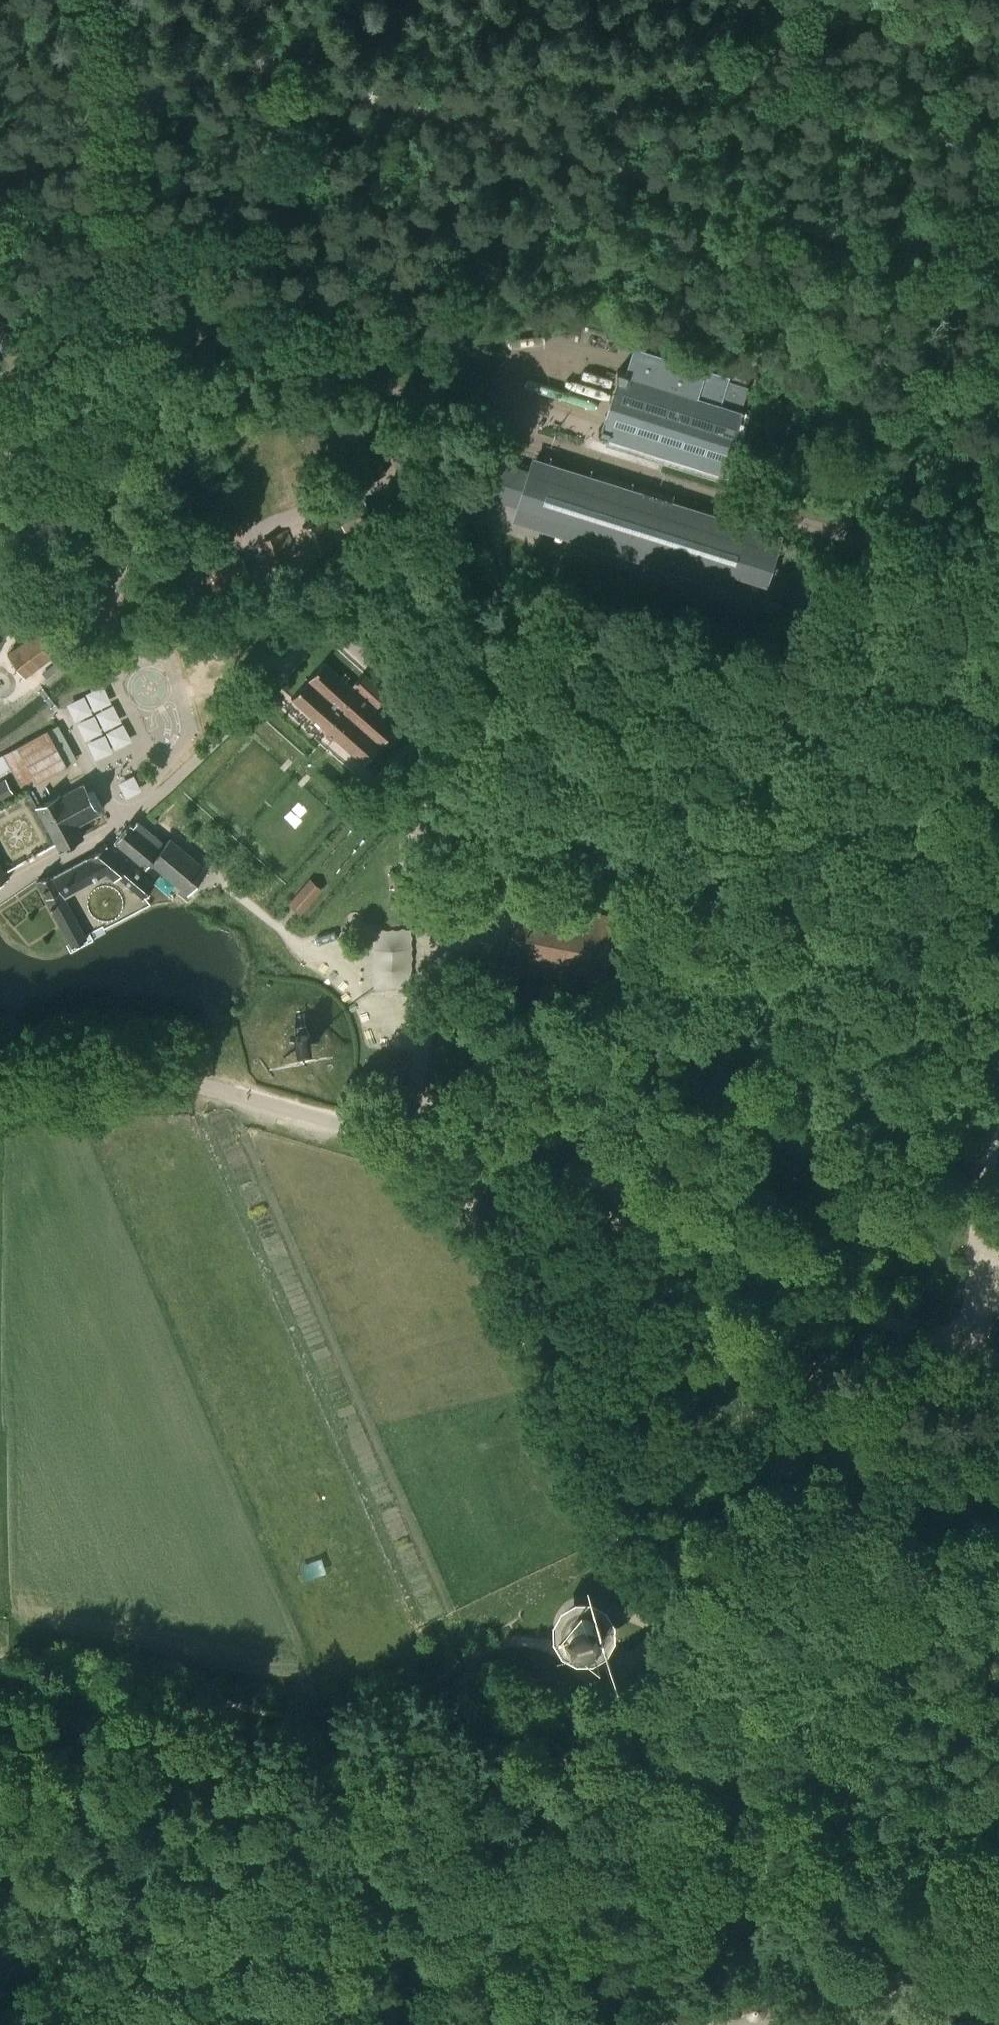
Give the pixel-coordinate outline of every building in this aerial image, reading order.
[(0,319),(0,348),(4,356),(17,350),(2,318),(0,319)] [(598,429),(596,434),(621,441),(723,474),(743,410),(740,409),(748,386),(728,379),(730,376),(633,345),(631,351),(629,357),(627,364),(625,370),(625,372),(618,370),(615,381),(613,387),(611,393),(609,399),(607,406),(605,412),(603,418),(601,424),(600,427),(599,429),(598,429)] [(387,473),(369,427),(355,433),(349,418),(339,421),(362,482),(387,473)] [(408,451),(393,457),(398,471),(414,465),(408,451)] [(501,465),(491,497),(520,506),(765,583),(768,573),(773,575),(775,567),(777,562),(772,561),(775,551),(530,474),(501,465)] [(336,511),(344,531),(372,521),(364,501),(336,511)] [(301,526),(313,558),(334,549),(322,517),(301,526)] [(286,531),(260,542),(270,565),(295,553),(286,531)] [(242,578),(249,576),(241,557),(235,560),(233,553),(204,564),(215,597),(245,586),(242,578)] [(141,593),(118,592),(117,616),(140,617),(141,593)] [(58,651),(40,628),(7,653),(14,663),(24,677),(58,651)] [(323,662),(290,699),(326,732),(325,736),(329,741),(334,740),(361,764),(363,762),(375,774),(392,755),(379,744),(396,726),(376,709),(351,686),(323,662)] [(364,673),(351,686),(376,709),(388,695),(364,673)] [(111,748),(129,742),(110,683),(92,689),(111,748)] [(91,758),(109,752),(89,694),(71,700),(91,758)] [(66,765),(47,730),(0,756),(0,772),(10,767),(22,789),(66,765)] [(14,794),(5,778),(0,781),(0,802),(14,794)] [(34,807),(55,845),(58,851),(84,837),(78,826),(101,814),(84,782),(60,794),(60,793),(34,807)] [(168,816),(160,824),(167,830),(174,821),(168,816)] [(149,864),(163,875),(187,895),(208,870),(169,837),(164,843),(137,820),(133,825),(129,822),(117,837),(113,841),(145,869),(149,864)] [(58,873),(53,876),(65,898),(70,895),(106,876),(113,881),(117,877),(141,898),(155,884),(107,844),(86,858),(58,873)] [(388,874),(390,888),(399,887),(399,884),(397,873),(390,873),(388,874)] [(72,910),(65,898),(53,876),(36,880),(71,948),(87,939),(72,910)] [(309,879),(288,904),(301,915),(322,890),(309,879)] [(622,956),(618,976),(606,974),(618,916),(519,895),(504,966),(604,987),(604,983),(617,985),(616,989),(636,993),(642,960),(622,956)] [(296,1031),(294,1050),(309,1052),(312,1032),(296,1031)] [(433,1091),(429,1094),(427,1104),(429,1108),(434,1106),(436,1095),(433,1091)] [(820,1368),(798,1399),(791,1410),(822,1432),(851,1390),(823,1370),(820,1368)] [(584,1650),(589,1650),(593,1648),(597,1646),(601,1643),(604,1639),(606,1635),(607,1630),(607,1625),(606,1620),(604,1616),(601,1612),(597,1609),(593,1607),(589,1605),(584,1605),(579,1605),(575,1607),(571,1609),(567,1612),(564,1616),(563,1620),(562,1625),(562,1630),(563,1635),(564,1639),(567,1643),(571,1646),(575,1648),(579,1650),(584,1650)] [(760,2016),(765,2010),(765,2002),(759,1996),(750,1996),(745,2003),(745,2011),(751,2017),(760,2016)]
